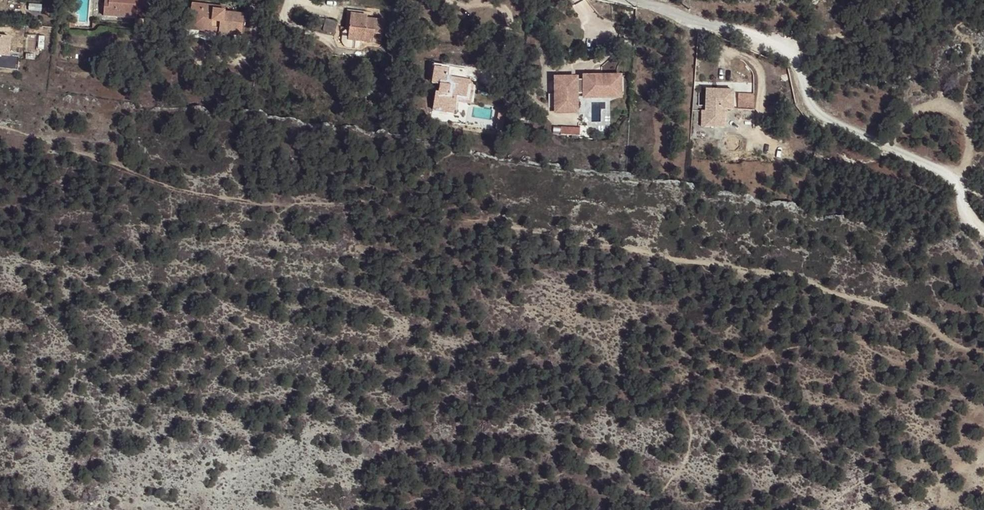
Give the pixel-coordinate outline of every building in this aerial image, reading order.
[(103,15),(146,18),(147,0),(109,0),(109,2),(104,1),(103,15)] [(219,33),(242,36),(245,14),(225,12),(225,10),(215,9),(215,6),(191,3),(190,16),(195,16),(194,25),(219,27),(219,33)] [(384,20),(367,18),(367,15),(344,12),(341,41),(342,44),(344,45),(347,47),(357,48),(360,46),(360,41),(373,43),(373,40),(374,33),(383,34),(384,20)] [(336,23),(319,18),(317,25),(324,27),(323,32),(332,35),(336,23)] [(219,27),(194,25),(193,31),(219,33),(219,27)] [(9,56),(10,38),(0,37),(0,55),(9,56)] [(131,66),(132,59),(122,57),(121,63),(121,64),(131,66)] [(435,92),(433,110),(453,113),(455,102),(471,104),(475,81),(465,79),(466,72),(435,67),(432,83),(439,84),(438,92),(435,92)] [(576,78),(556,79),(556,111),(576,111),(576,93),(576,78)] [(734,90),(706,89),(705,111),(705,127),(724,127),(725,109),(733,109),(734,90)] [(754,110),(754,95),(738,95),(738,110),(754,110)] [(580,128),(561,127),(561,134),(580,135),(580,128)]
